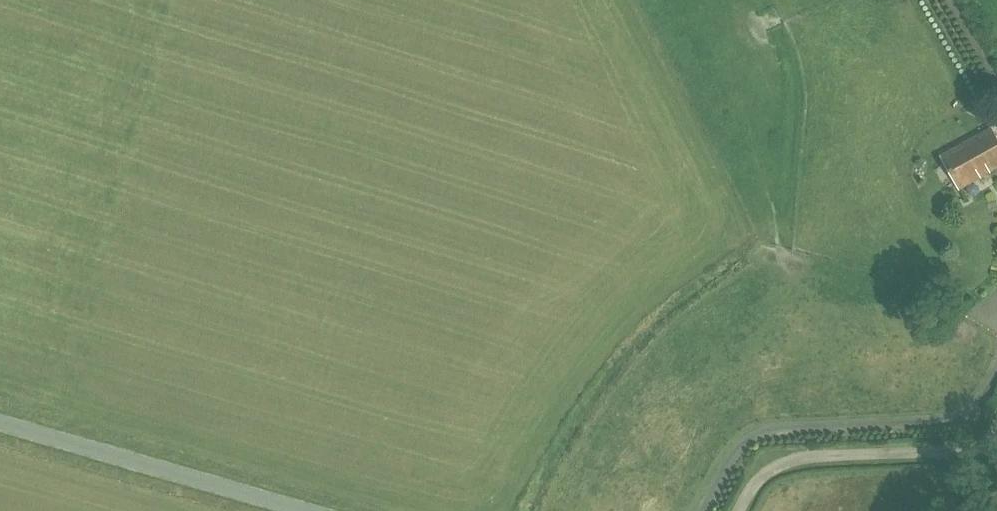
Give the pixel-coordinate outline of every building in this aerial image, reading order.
[(996,167),(996,137),(992,128),(943,155),(961,187),(996,167)] [(988,495),(993,510),(996,510),(996,492),(988,495)]
